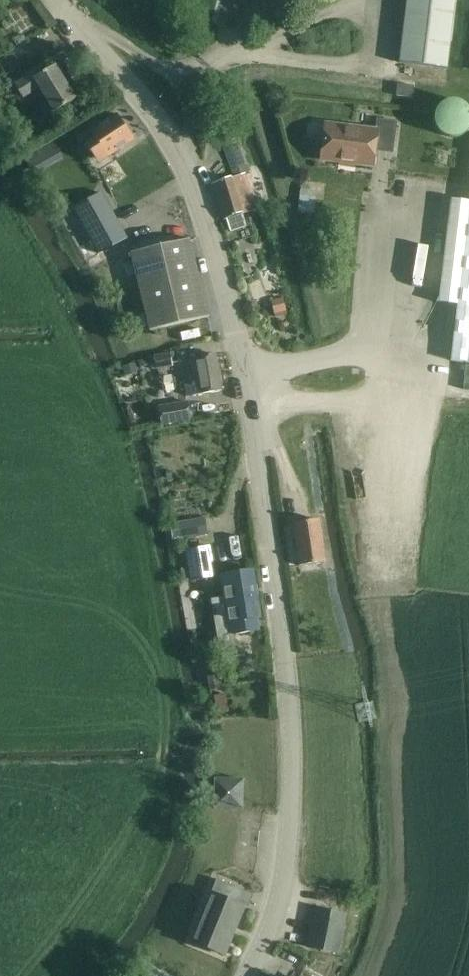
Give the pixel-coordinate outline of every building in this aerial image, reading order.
[(399,62),(400,63),(448,68),(456,0),(407,0),(399,62)] [(24,78),(15,84),(24,97),(40,87),(55,111),(76,98),(56,64),(35,77),(35,78),(27,83),(24,78)] [(396,95),(413,97),(414,85),(397,84),(396,95)] [(461,140),(466,135),(468,129),(468,117),(468,115),(465,109),(460,105),(453,102),(447,102),(440,104),(435,108),(431,113),(429,120),(429,127),(431,133),(435,138),(441,142),(448,143),(454,143),(461,140)] [(96,138),(87,145),(96,158),(106,152),(109,157),(135,139),(118,114),(92,132),(96,138)] [(326,124),(321,160),(339,162),(340,162),(341,162),(353,163),(353,164),(355,164),(373,166),(375,150),(378,130),(376,130),(326,124)] [(234,177),(218,183),(212,185),(224,220),(226,219),(230,230),(246,226),(242,214),(256,209),(245,175),(250,173),(248,165),(245,166),(234,133),(220,138),(231,171),(234,177)] [(301,184),(299,196),(308,197),(309,197),(310,185),(302,184),(301,184)] [(102,194),(73,210),(81,225),(92,244),(93,246),(97,254),(126,237),(102,194)] [(439,297),(458,299),(451,361),(468,363),(468,201),(451,199),(439,297)] [(150,330),(194,320),(209,317),(191,238),(132,252),(150,330)] [(157,369),(173,366),(171,353),(155,356),(157,369)] [(187,396),(222,389),(215,355),(181,361),(187,396)] [(146,358),(138,361),(140,368),(148,365),(146,358)] [(134,363),(123,366),(125,376),(137,373),(134,363)] [(188,402),(158,408),(162,424),(191,419),(188,402)] [(208,534),(205,518),(180,523),(183,538),(208,534)] [(293,524),(299,566),(325,563),(319,520),(293,524)] [(210,546),(186,550),(190,580),(215,576),(210,546)] [(225,597),(211,600),(217,634),(231,632),(231,635),(234,635),(235,635),(260,631),(259,618),(261,618),(253,570),(221,575),(225,597)] [(217,674),(207,676),(209,687),(219,685),(217,674)] [(237,888),(217,880),(191,942),(224,955),(244,906),(222,897),(227,885),(236,889),(237,888)] [(338,953),(346,914),(315,908),(307,947),(338,953)]
